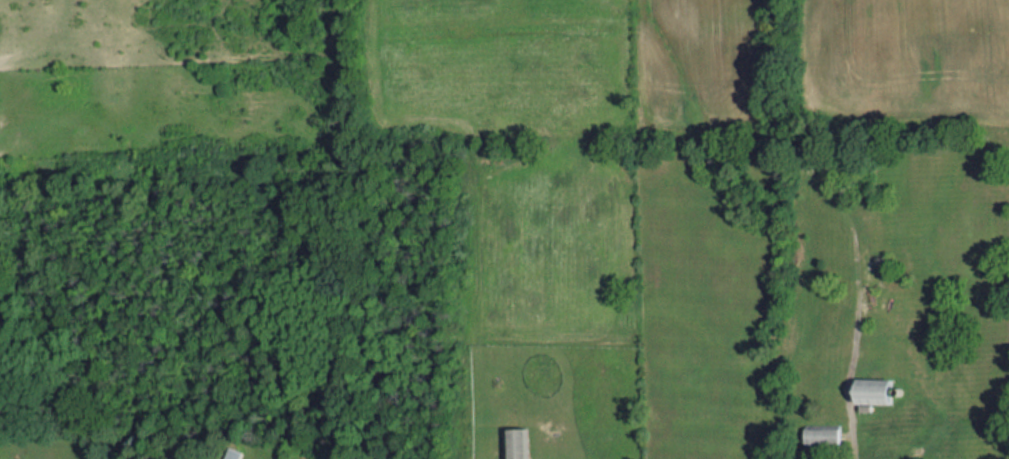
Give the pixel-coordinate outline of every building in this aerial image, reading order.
[(859,378),(895,378),(894,403),(859,403),(859,378)] [(807,424),(842,425),(842,443),(806,442),(807,424)] [(509,428),(511,458),(531,458),(528,427),(509,428)] [(246,453),(228,448),(225,458),(244,458),(246,453)]
